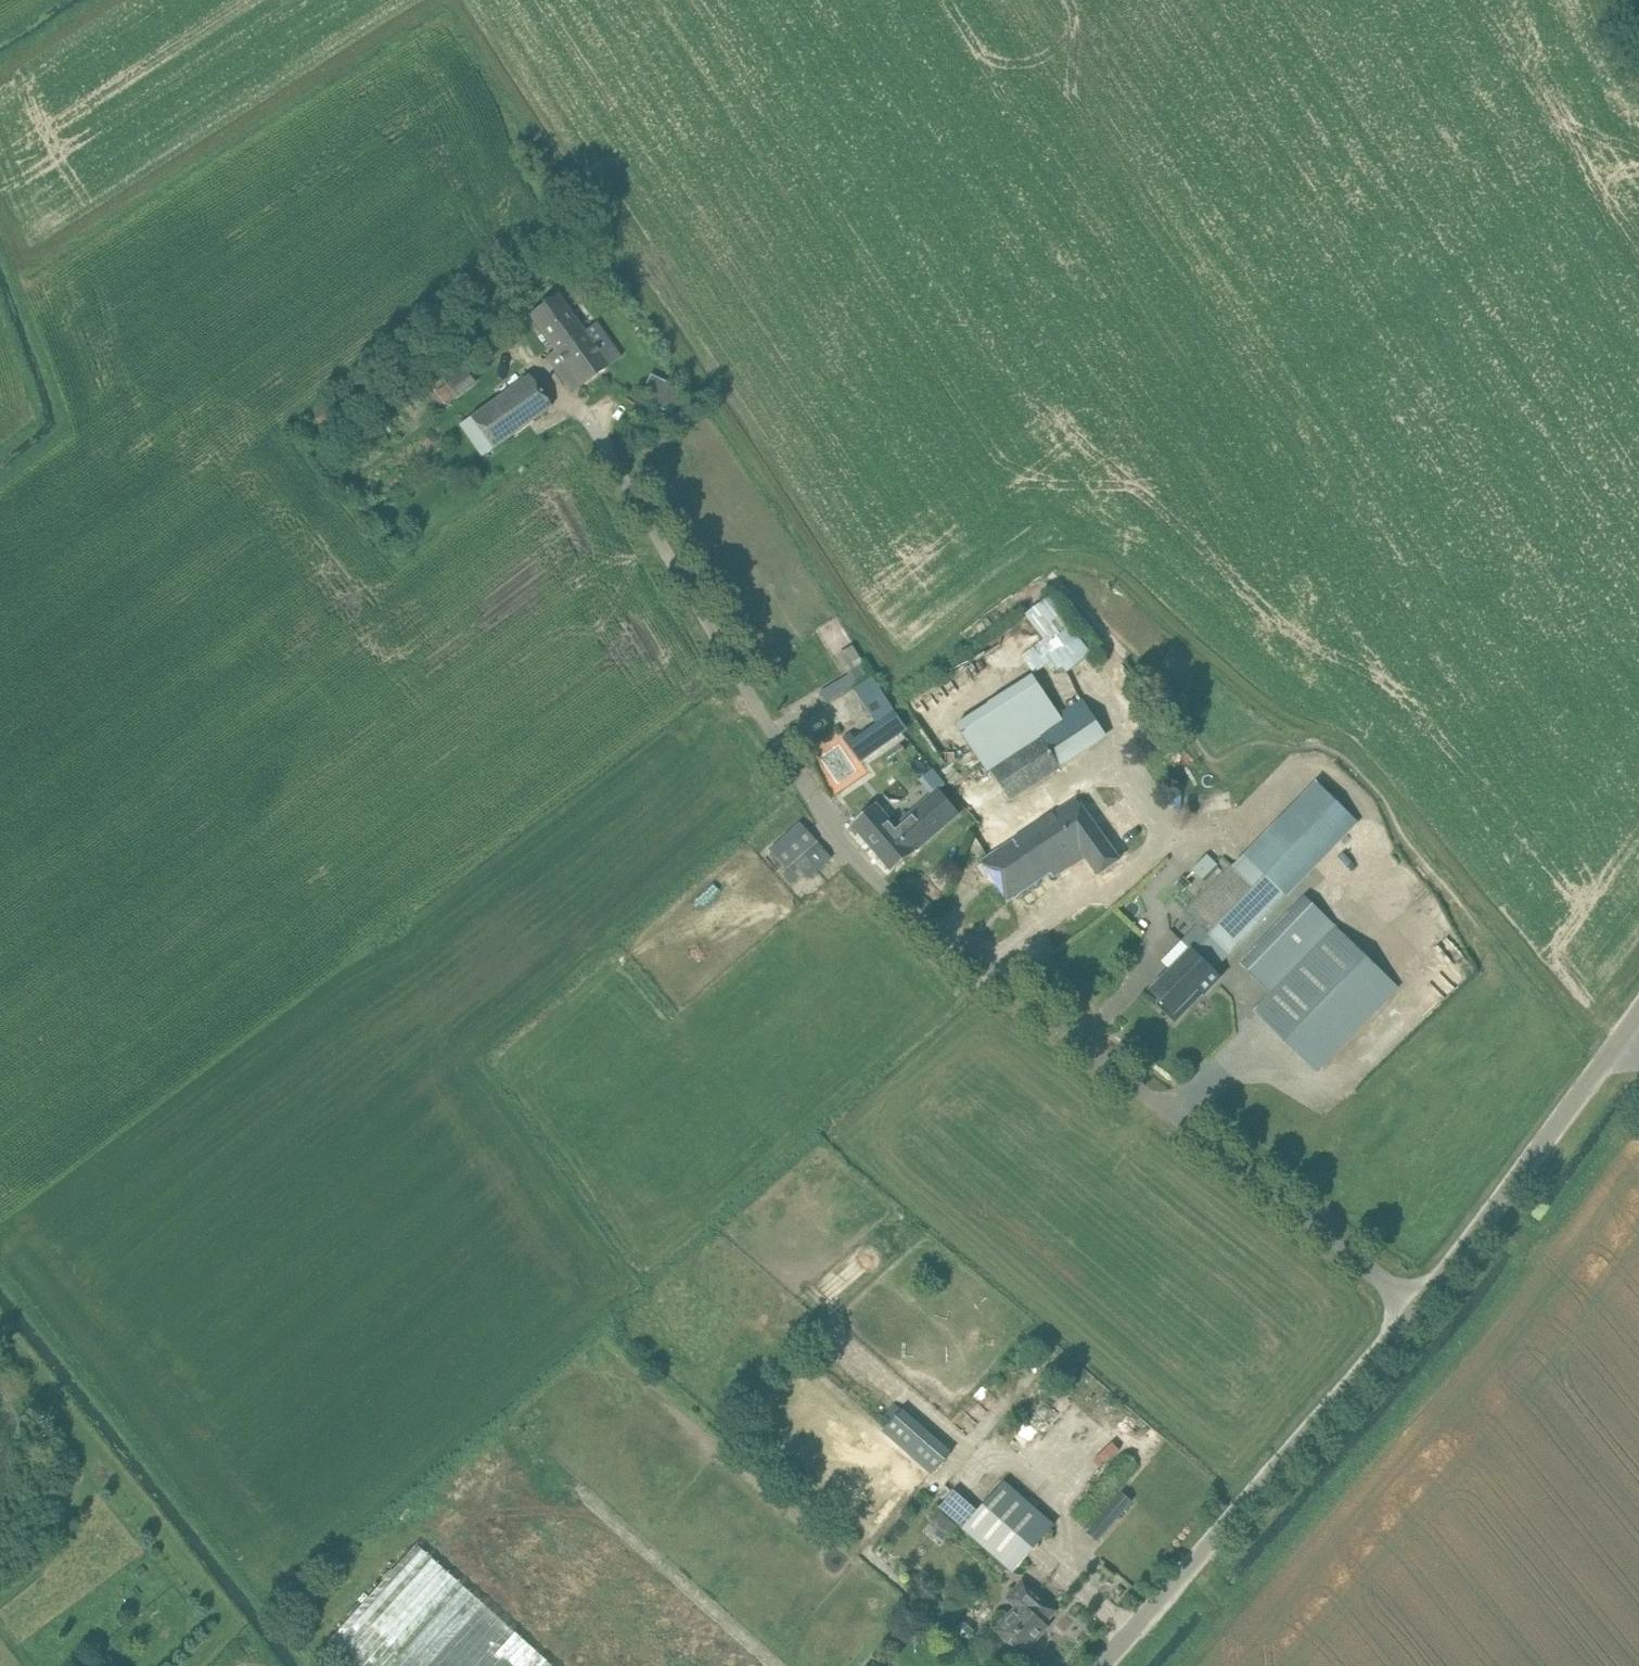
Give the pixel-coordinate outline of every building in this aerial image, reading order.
[(529,314),(558,355),(581,339),(578,334),(583,330),(557,294),(529,314)] [(578,334),(581,339),(558,355),(549,361),(566,385),(575,378),(580,386),(608,366),(598,352),(610,343),(596,322),(584,331),(583,330),(578,334)] [(424,390),(440,409),(444,405),(443,404),(455,396),(456,397),(476,382),(460,358),(439,373),(446,383),(437,390),(432,384),(424,390)] [(470,417),(480,431),(492,448),(551,406),(529,375),(470,417)] [(1063,672),(1091,653),(1051,596),(1028,611),(1046,636),(1024,652),(1038,671),(1054,660),(1063,672)] [(855,645),(841,653),(853,673),(824,690),(829,700),(873,675),(855,645)] [(1042,737),(991,770),(1011,801),(1107,738),(1082,698),(1060,713),(1064,719),(1040,735),(1042,737)] [(860,735),(854,739),(864,754),(901,729),(903,732),(906,730),(894,711),(877,724),(876,724),(860,735)] [(842,779),(859,767),(841,742),(825,753),(842,779)] [(1184,911),(1198,925),(1229,954),(1357,822),(1317,782),(1234,867),(1223,856),(1215,864),(1223,871),(1184,911)] [(878,803),(854,823),(853,824),(892,870),(958,813),(937,788),(896,824),(878,803)] [(1098,875),(1116,863),(1120,860),(1077,795),(1000,848),(981,859),(1008,902),(1051,873),(1054,877),(1085,856),(1098,875)] [(780,840),(770,849),(789,869),(785,872),(782,875),(789,882),(792,885),(800,877),(804,874),(808,878),(832,857),(807,829),(787,847),(780,840)] [(1316,1072),(1397,988),(1305,896),(1241,962),(1272,993),(1254,1011),(1316,1072)] [(1213,970),(1229,954),(1198,925),(1182,941),(1192,950),(1152,991),(1163,1002),(1160,1005),(1175,1020),(1202,992),(1204,993),(1221,977),(1213,970)] [(883,1430),(934,1474),(954,1450),(903,1406),(883,1430)] [(964,1528),(997,1557),(1014,1571),(1054,1525),(1004,1482),(964,1528)] [(961,1488),(931,1521),(951,1539),(981,1507),(961,1488)] [(360,1665),(552,1665),(417,1544),(331,1639),(360,1665)] [(996,1630),(1008,1641),(1024,1655),(1049,1627),(1045,1624),(1057,1610),(1023,1580),(1007,1598),(1017,1606),(996,1630)]
